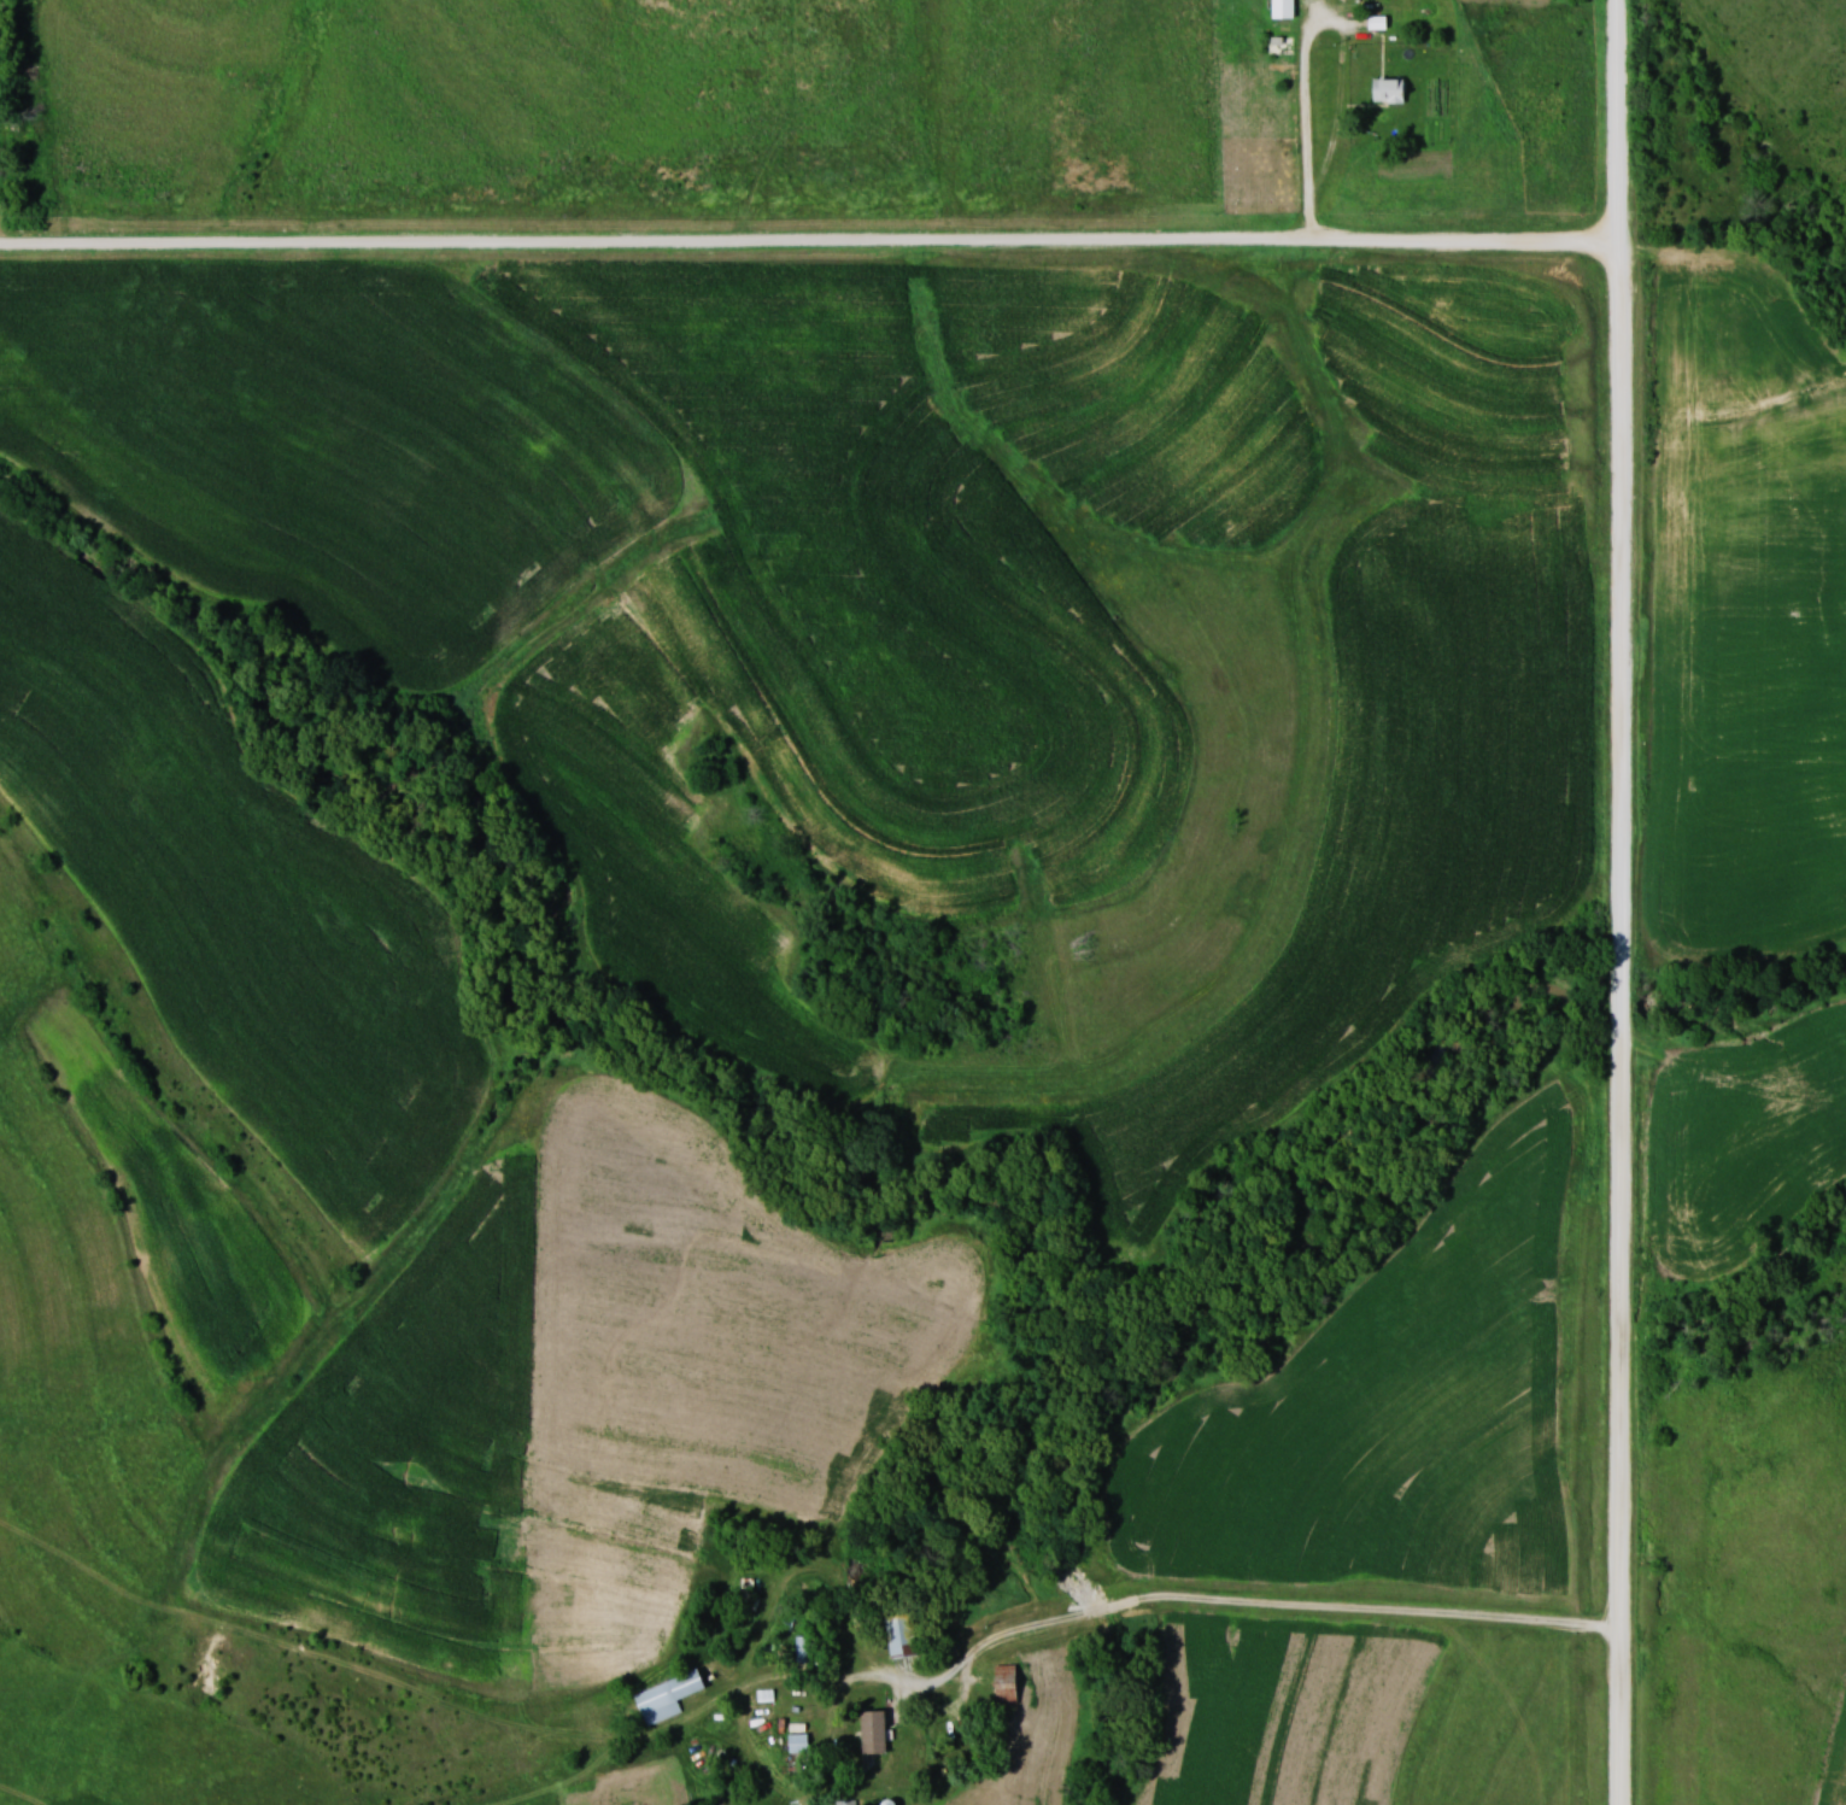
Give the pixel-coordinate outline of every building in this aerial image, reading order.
[(1274,18),(1296,18),(1296,0),(1274,0),(1274,18)] [(1372,29),(1388,29),(1388,16),(1372,16),(1372,29)] [(1297,35),(1270,35),(1270,54),(1297,54),(1297,35)] [(1375,78),(1375,103),(1407,103),(1407,78),(1375,78)] [(887,1616),(893,1657),(922,1653),(916,1612),(887,1616)] [(997,1664),(997,1705),(1020,1705),(1020,1664),(997,1664)] [(636,1693),(647,1725),(683,1713),(678,1699),(708,1688),(702,1670),(636,1693)] [(887,1711),(863,1711),(863,1753),(887,1753),(887,1711)]
